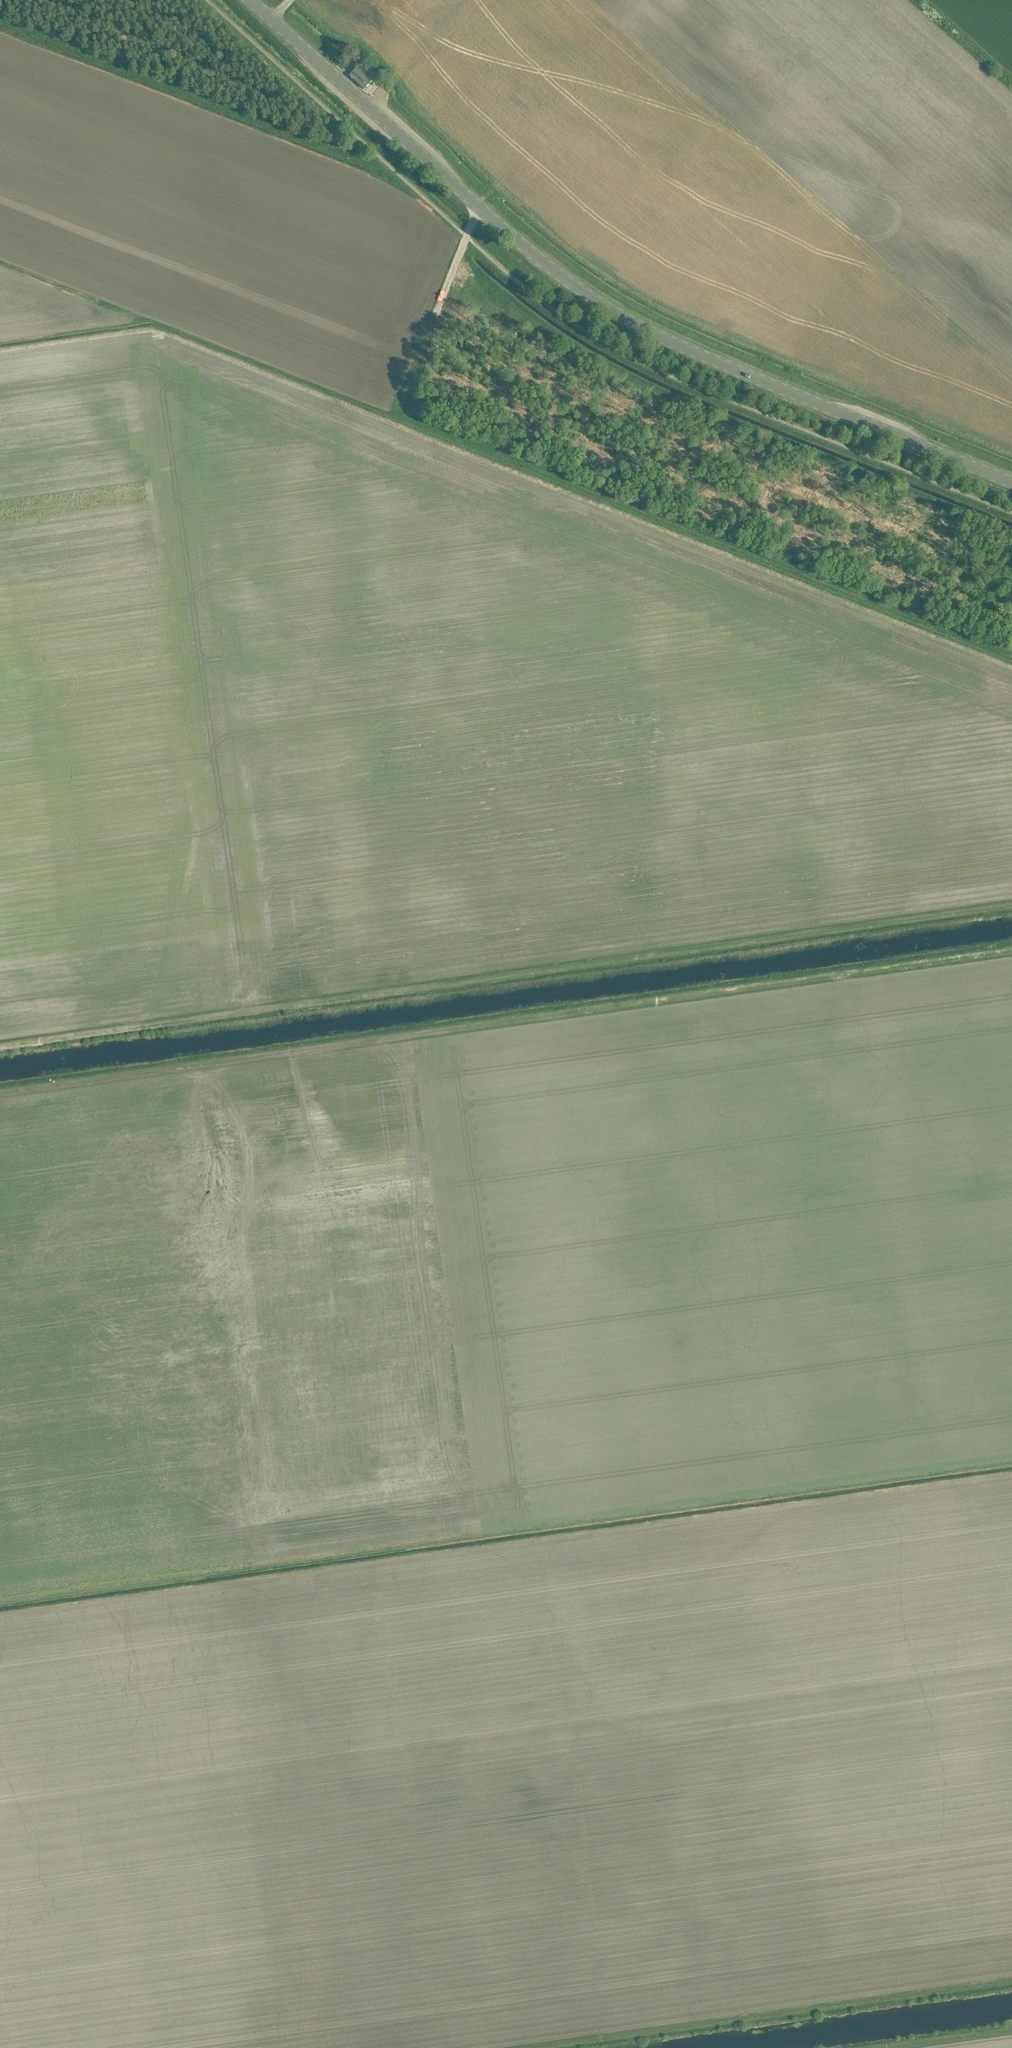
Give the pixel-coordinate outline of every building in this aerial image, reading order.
[(364,91),(372,82),(357,69),(349,78),(364,91)]
